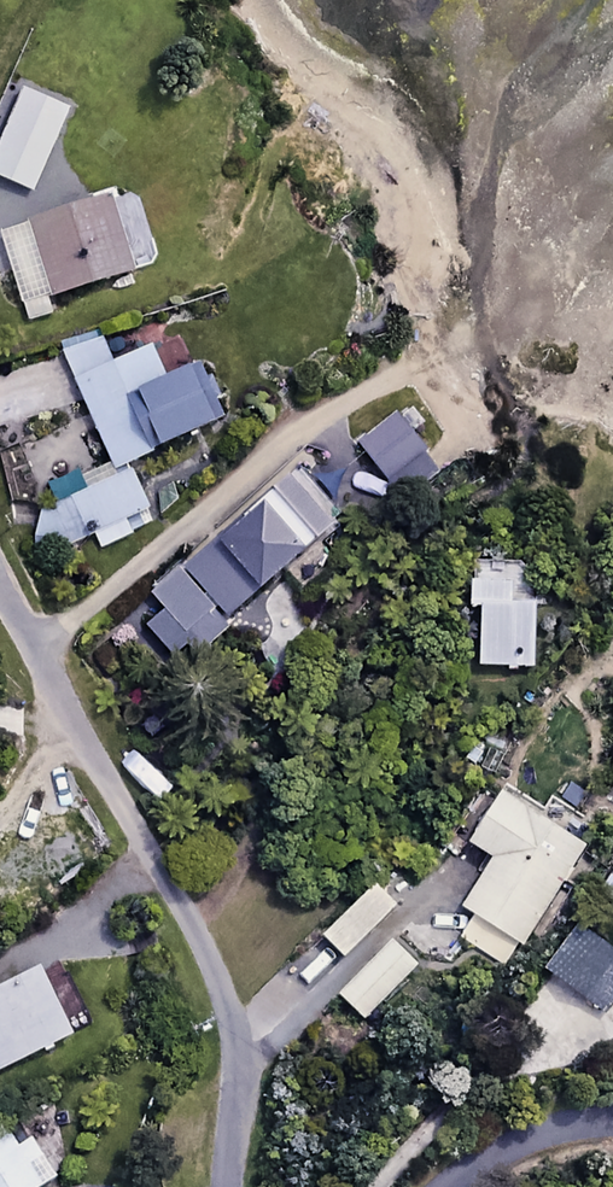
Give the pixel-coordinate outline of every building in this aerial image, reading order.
[(18,84),(0,127),(0,174),(32,187),(67,104),(18,84)] [(136,269),(113,193),(0,226),(23,303),(136,269)] [(115,467),(229,416),(222,400),(228,397),(218,374),(202,381),(195,366),(167,379),(152,345),(112,363),(99,335),(63,351),(115,467)] [(438,470),(398,411),(356,439),(396,498),(438,470)] [(52,481),(62,501),(36,514),(55,553),(150,505),(131,467),(91,487),(81,467),(52,481)] [(341,521),(300,470),(152,591),(162,603),(138,623),(166,658),(186,642),(195,653),(232,623),(225,615),(341,521)] [(534,562),(471,560),(469,608),(479,609),(477,663),(532,665),(534,601),(510,600),(510,586),(533,587),(534,562)] [(584,845),(502,793),(471,841),(494,856),(463,904),(475,912),(459,937),(506,967),(584,845)] [(395,904),(372,881),(321,932),(344,955),(395,904)] [(572,920),(541,961),(609,1013),(612,1008),(612,950),(572,920)] [(416,963),(392,939),(339,993),(364,1017),(416,963)] [(74,1033),(43,964),(0,984),(0,1067),(74,1033)] [(55,1174),(17,1112),(0,1123),(0,1186),(33,1186),(55,1174)]
